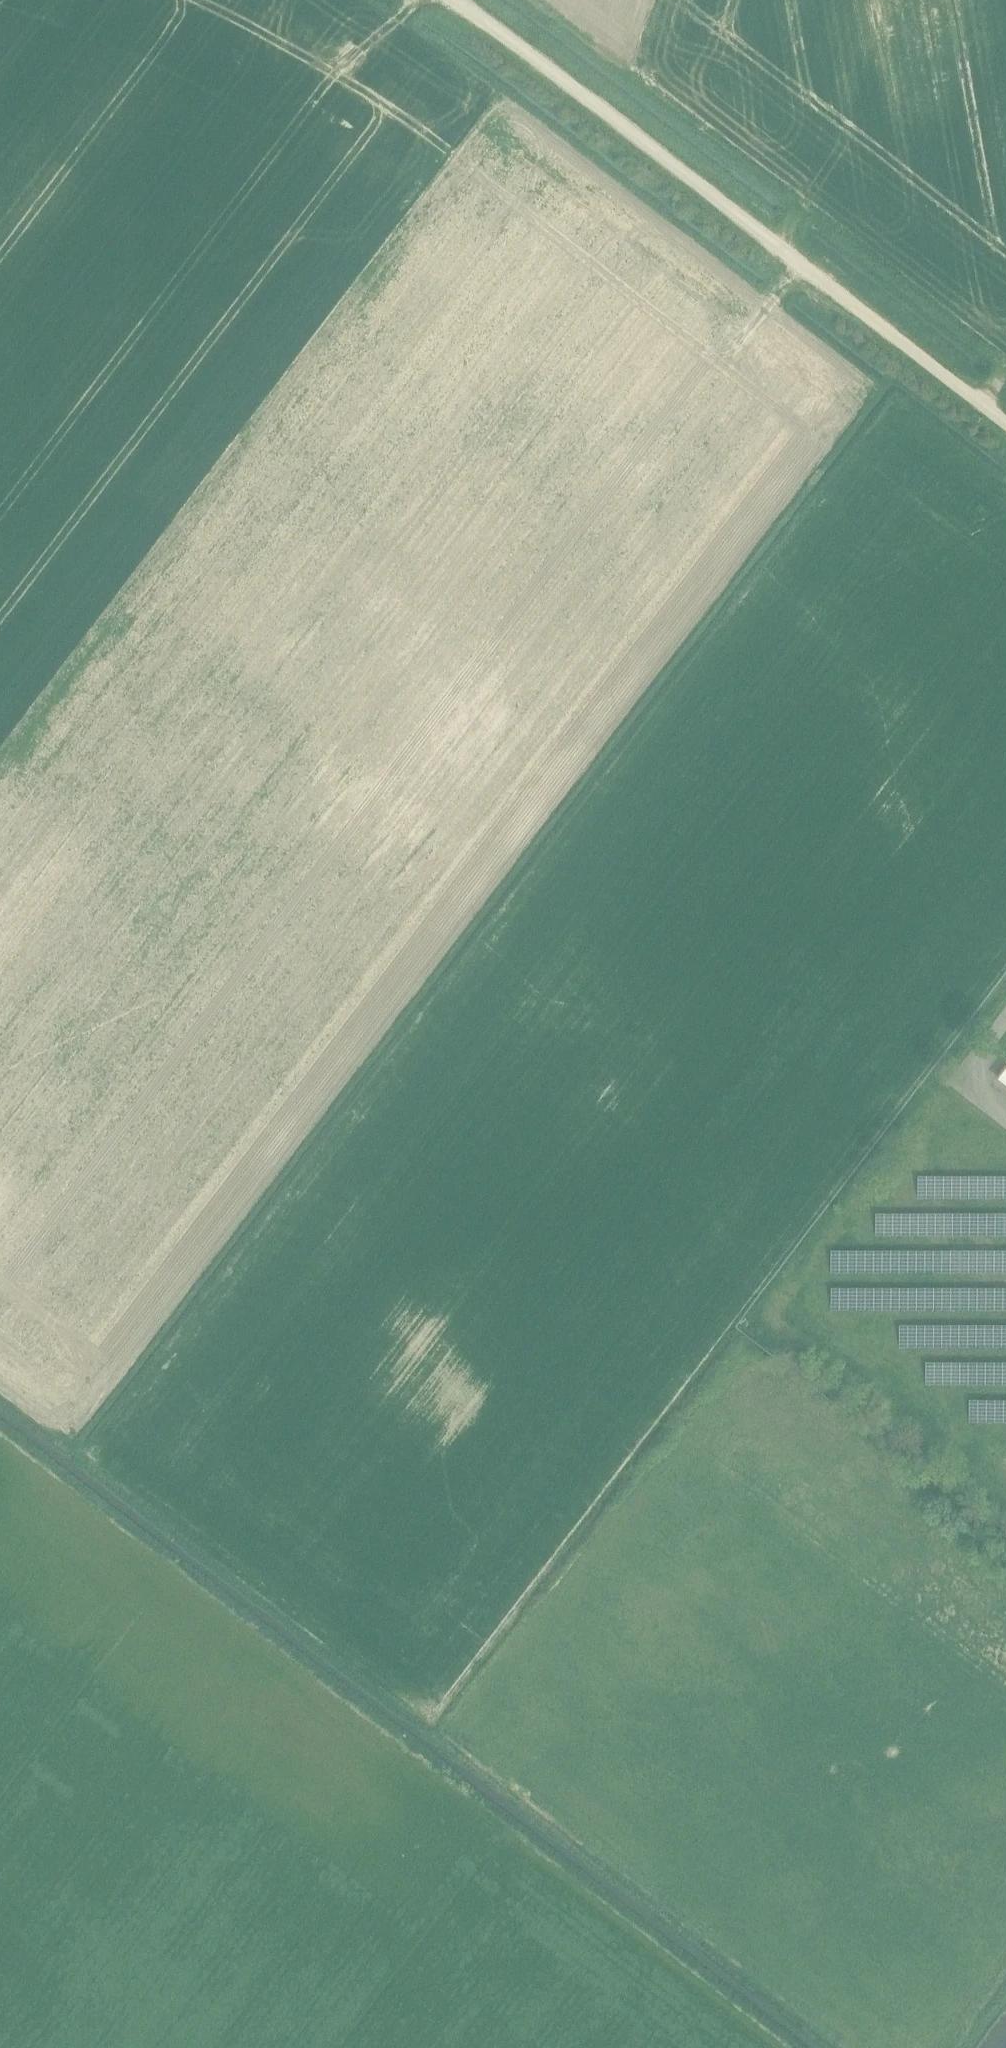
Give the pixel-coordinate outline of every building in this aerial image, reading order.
[(997,1076),(1005,1083),(1005,1064),(997,1076)]
